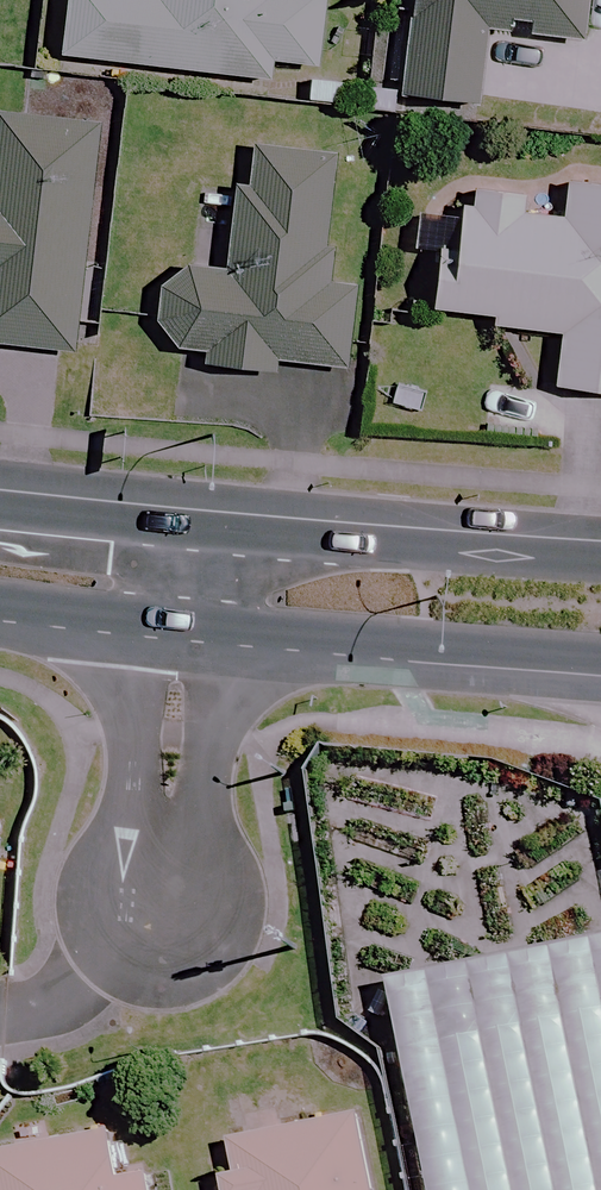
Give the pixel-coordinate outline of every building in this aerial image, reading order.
[(55,54),(55,56),(270,84),(272,68),(310,73),(320,0),(59,0),(55,54)] [(393,98),(472,106),(479,36),(577,46),(582,0),(403,0),(393,98)] [(0,121),(0,348),(67,354),(87,128),(0,121)] [(320,249),(330,160),(250,151),(246,191),(229,189),(219,275),(178,270),(169,352),(196,355),(195,369),(270,377),(272,363),(338,371),(347,289),(323,286),(328,250),(320,249)] [(454,182),(450,250),(425,248),(420,312),(485,317),(484,331),(551,336),(547,395),(600,398),(600,192),(560,189),(515,186),(454,182)] [(442,1189),(600,1189),(600,1008),(414,1044),(442,1189)] [(351,1116),(217,1145),(224,1180),(207,1184),(209,1189),(367,1189),(351,1116)] [(0,1154),(0,1189),(141,1189),(139,1179),(118,1183),(108,1134),(0,1154)]
